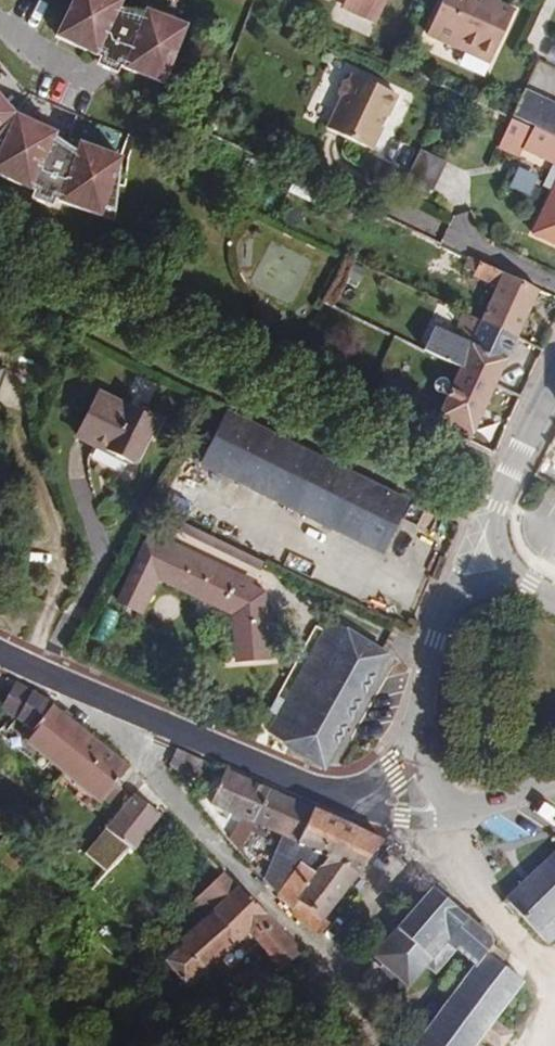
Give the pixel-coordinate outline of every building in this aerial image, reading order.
[(192,26),(151,11),(149,16),(123,11),(128,1),(126,0),(80,0),(62,37),(101,56),(108,42),(135,54),(130,68),(170,83),(192,26)] [(345,3),(376,16),(384,0),(347,0),(345,3)] [(461,48),(464,41),(493,54),(514,9),(498,1),(496,4),(488,0),(442,0),(427,33),(461,48)] [(464,41),(461,48),(490,61),(493,54),(464,41)] [(341,88),(346,89),(354,71),(311,51),(309,56),(300,59),(295,68),(300,76),(286,104),(325,122),(341,88)] [(330,124),(346,89),(341,88),(325,122),(330,124)] [(513,116),(554,135),(554,104),(524,90),(513,116)] [(21,191),(18,198),(38,207),(42,200),(46,202),(100,223),(112,164),(70,146),(65,156),(44,140),(47,135),(10,113),(0,102),(0,181),(21,191)] [(498,133),(501,134),(510,115),(507,114),(498,133)] [(501,134),(554,160),(554,135),(513,116),(510,115),(501,134)] [(430,189),(443,160),(416,148),(404,177),(430,189)] [(514,167),(507,188),(529,195),(536,175),(514,167)] [(528,228),(554,241),(554,173),(528,228)] [(478,243),(482,225),(453,219),(449,236),(478,243)] [(542,293),(466,255),(460,266),(472,272),(470,279),(496,293),(483,322),(520,341),(542,293)] [(467,371),(498,387),(520,341),(483,322),(472,317),(464,335),(468,336),(463,347),(448,339),(439,357),(467,371)] [(473,442),(498,387),(467,371),(439,425),(473,442)] [(421,410),(429,394),(397,378),(390,375),(383,391),(421,410)] [(164,420),(103,388),(87,422),(146,454),(164,420)] [(420,514),(241,420),(213,479),(391,573),(420,514)] [(182,514),(185,500),(164,494),(160,509),(182,514)] [(268,574),(186,532),(182,540),(265,581),(268,574)] [(174,551),(177,545),(158,536),(123,600),(143,614),(165,579),(231,616),(242,665),(272,664),(261,600),(230,581),(174,551)] [(329,627),(275,753),(337,779),(391,655),(329,627)] [(139,767),(102,739),(44,694),(11,676),(0,699),(0,706),(12,711),(38,731),(33,742),(73,777),(100,800),(113,789),(118,794),(131,779),(139,767)] [(180,744),(169,757),(202,775),(209,758),(180,744)] [(242,849),(257,818),(273,788),(229,767),(215,800),(238,815),(229,835),(242,849)] [(273,788),(257,818),(302,840),(317,809),(273,788)] [(173,817),(143,790),(111,823),(116,833),(99,849),(117,866),(134,849),(138,853),(173,817)] [(332,927),(365,875),(385,839),(317,809),(302,840),(331,853),(318,871),(302,859),(275,888),(308,925),(327,943),(336,932),(332,927)] [(49,851),(94,888),(117,866),(99,849),(70,826),(49,851)] [(385,839),(365,875),(375,881),(397,847),(385,839)] [(491,900),(526,938),(554,913),(554,840),(491,900)] [(255,941),(290,972),(313,954),(232,871),(204,898),(217,913),(185,945),(218,979),(255,941)] [(485,941),(426,884),(364,949),(398,981),(418,960),(426,968),(450,943),(443,936),(446,932),(458,944),(471,956),(481,945),(485,941)] [(443,936),(450,943),(467,960),(471,956),(458,944),(446,932),(443,936)] [(202,992),(218,979),(185,945),(169,961),(202,992)] [(405,1045),(476,1045),(483,1037),(526,982),(481,945),(471,956),(467,960),(405,1045)] [(233,994),(247,1008),(276,984),(261,971),(233,994)] [(483,1037),(476,1045),(490,1045),(483,1037)]
